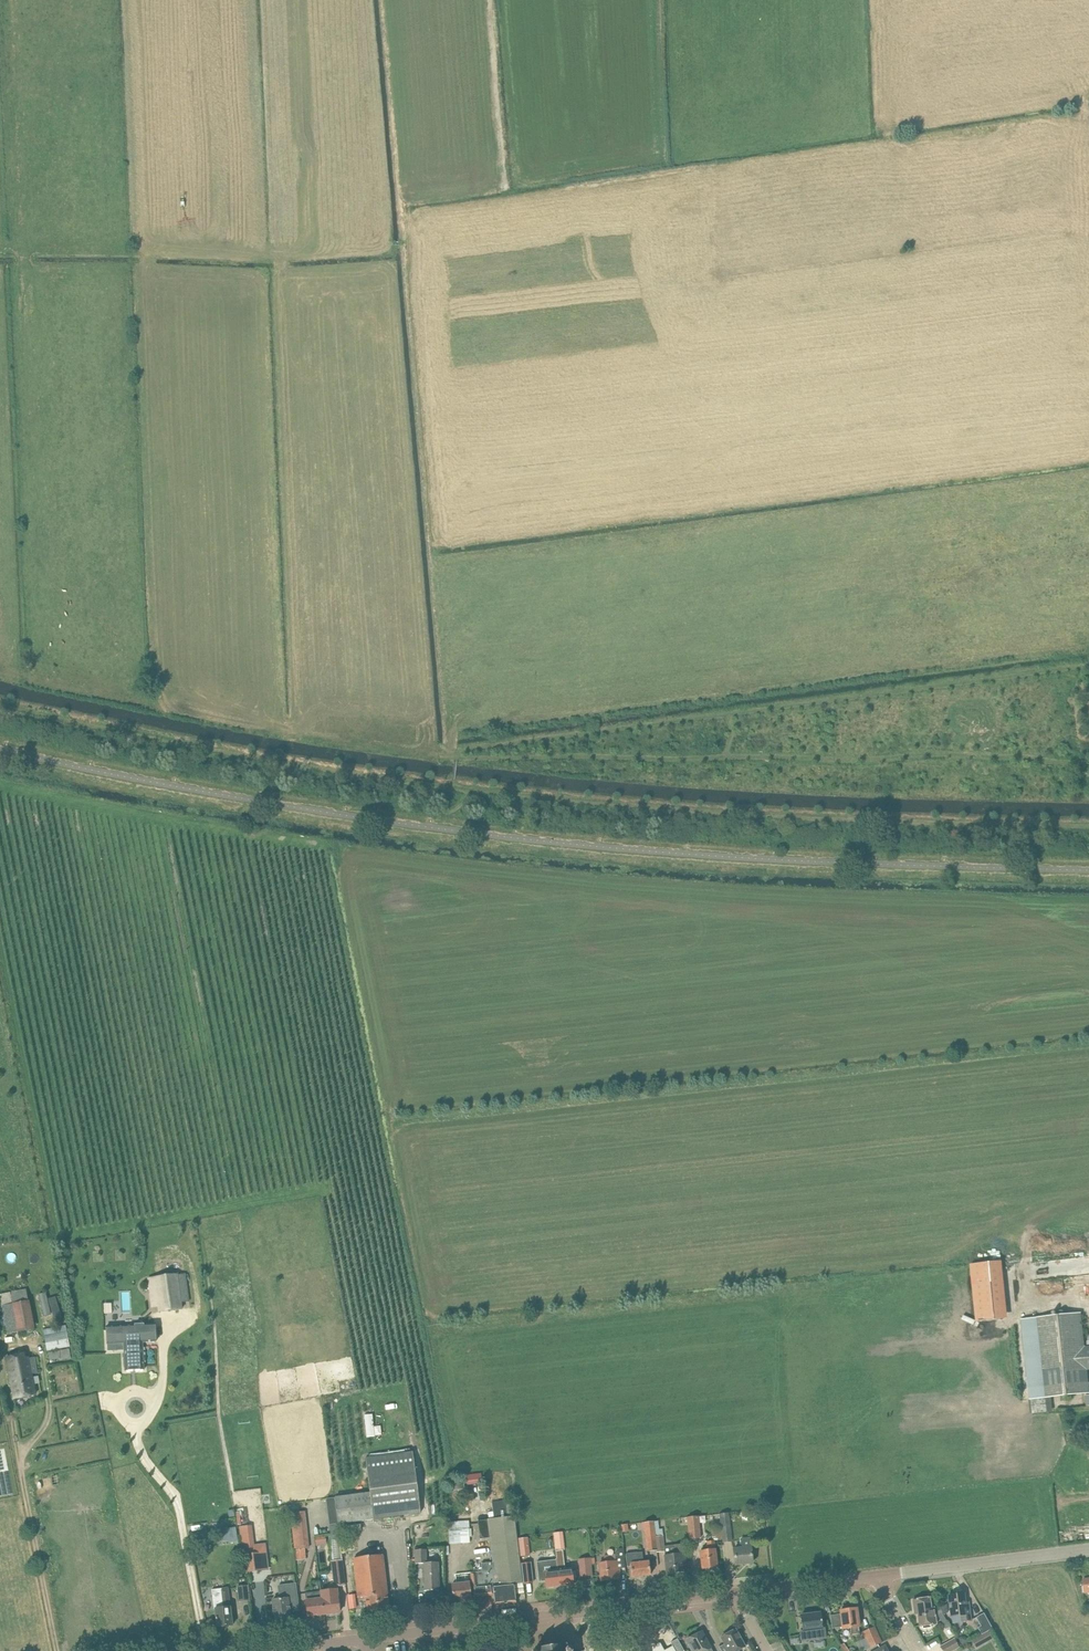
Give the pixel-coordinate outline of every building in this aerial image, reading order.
[(1000,1260),(968,1263),(974,1321),(1006,1318),(1000,1260)] [(179,1283),(186,1282),(185,1273),(148,1278),(152,1307),(159,1306),(159,1312),(182,1309),(179,1283)] [(33,1329),(26,1289),(0,1293),(0,1294),(7,1334),(33,1329)] [(55,1296),(48,1298),(46,1292),(37,1294),(46,1324),(62,1319),(55,1296)] [(1024,1319),(1032,1398),(1088,1393),(1088,1390),(1087,1369),(1088,1368),(1088,1346),(1084,1347),(1081,1314),(1024,1319)] [(107,1326),(108,1344),(123,1344),(125,1371),(144,1370),(143,1342),(156,1342),(155,1323),(144,1324),(144,1330),(136,1331),(135,1324),(107,1326)] [(69,1346),(65,1326),(44,1330),(48,1350),(69,1346)] [(69,1348),(48,1352),(50,1360),(61,1358),(61,1360),(71,1358),(69,1348)] [(20,1355),(6,1358),(10,1379),(14,1399),(36,1394),(31,1374),(38,1373),(35,1358),(21,1361),(20,1355)] [(365,1456),(370,1492),(335,1496),(338,1524),(420,1514),(412,1450),(365,1456)] [(481,1471),(466,1473),(467,1481),(482,1480),(481,1471)] [(463,1482),(450,1483),(451,1490),(464,1489),(463,1482)] [(335,1496),(327,1497),(330,1524),(338,1524),(335,1496)] [(280,1514),(288,1512),(287,1503),(278,1505),(280,1514)] [(479,1540),(489,1538),(490,1541),(492,1562),(480,1563),(481,1572),(469,1573),(470,1587),(488,1585),(488,1588),(493,1587),(494,1595),(495,1605),(516,1603),(514,1583),(522,1582),(521,1571),(519,1556),(517,1540),(517,1539),(517,1538),(515,1516),(513,1503),(495,1505),(496,1518),(487,1519),(477,1520),(479,1540)] [(308,1547),(304,1511),(290,1513),(294,1549),(308,1547)] [(720,1514),(722,1528),(723,1538),(724,1543),(732,1542),(728,1513),(720,1514)] [(703,1517),(688,1518),(689,1533),(701,1532),(700,1529),(704,1529),(703,1517)] [(470,1542),(468,1527),(467,1521),(456,1522),(457,1528),(449,1529),(451,1544),(470,1542)] [(656,1551),(653,1522),(644,1523),(647,1553),(656,1551)] [(658,1522),(653,1522),(656,1551),(666,1550),(663,1527),(659,1528),(658,1522)] [(217,1529),(218,1537),(233,1535),(233,1527),(217,1529)] [(723,1538),(722,1528),(713,1529),(715,1540),(723,1538)] [(208,1540),(206,1530),(193,1532),(195,1543),(208,1540)] [(563,1531),(553,1532),(554,1549),(563,1548),(563,1531)] [(249,1571),(260,1569),(258,1554),(268,1552),(265,1533),(255,1534),(256,1544),(246,1545),(249,1571)] [(314,1538),(314,1545),(325,1544),(325,1537),(314,1538)] [(340,1537),(329,1538),(331,1552),(341,1551),(340,1537)] [(528,1537),(517,1539),(517,1540),(519,1556),(529,1555),(528,1537)] [(752,1563),(751,1552),(750,1538),(742,1539),(743,1547),(733,1548),(735,1565),(752,1563)] [(718,1567),(716,1556),(714,1540),(706,1541),(708,1550),(700,1551),(702,1569),(718,1567)] [(685,1564),(684,1556),(683,1545),(674,1546),(675,1555),(665,1556),(667,1573),(683,1571),(682,1565),(686,1565),(686,1564),(685,1564)] [(615,1552),(615,1555),(604,1556),(605,1563),(599,1563),(601,1581),(620,1579),(619,1569),(625,1568),(623,1547),(618,1547),(615,1552)] [(416,1565),(423,1564),(426,1564),(426,1550),(415,1550),(416,1565)] [(571,1569),(565,1570),(563,1551),(556,1552),(556,1559),(560,1586),(573,1584),(571,1569)] [(650,1575),(649,1564),(649,1561),(643,1562),(642,1552),(626,1554),(627,1564),(630,1564),(632,1577),(650,1575)] [(354,1560),(357,1587),(358,1598),(363,1597),(364,1600),(366,1600),(368,1611),(389,1608),(383,1556),(354,1560)] [(591,1564),(590,1558),(578,1559),(580,1576),(592,1576),(591,1564)] [(345,1586),(341,1559),(330,1560),(334,1587),(345,1586)] [(556,1560),(537,1562),(539,1582),(545,1581),(546,1588),(560,1586),(556,1559),(556,1560)] [(531,1563),(522,1564),(524,1584),(533,1583),(531,1563)] [(438,1564),(426,1564),(423,1564),(424,1591),(439,1590),(438,1564)] [(455,1574),(456,1584),(452,1585),(452,1590),(454,1601),(471,1599),(471,1597),(470,1591),(471,1591),(470,1587),(469,1573),(455,1574)] [(248,1599),(246,1585),(237,1586),(239,1601),(248,1599)] [(488,1585),(470,1587),(471,1591),(470,1591),(471,1597),(473,1597),(494,1595),(493,1587),(488,1588),(488,1585)] [(280,1587),(281,1599),(272,1600),(275,1620),(291,1618),(287,1586),(280,1587)] [(233,1625),(231,1614),(231,1607),(230,1607),(228,1588),(212,1590),(214,1609),(215,1609),(217,1627),(233,1625)] [(322,1600),(324,1614),(340,1612),(337,1590),(329,1591),(330,1599),(322,1600)] [(324,1614),(322,1600),(313,1601),(312,1593),(305,1594),(308,1616),(324,1614)] [(948,1596),(950,1607),(951,1617),(961,1616),(962,1621),(970,1620),(968,1603),(965,1603),(964,1594),(948,1596)] [(930,1625),(936,1624),(934,1608),(931,1608),(929,1598),(913,1600),(914,1609),(915,1609),(915,1608),(917,1608),(919,1626),(922,1626),(923,1629),(931,1627),(930,1625)] [(831,1616),(833,1627),(842,1626),(842,1629),(851,1628),(852,1637),(860,1636),(858,1627),(859,1627),(857,1608),(840,1611),(841,1615),(831,1616)] [(820,1613),(800,1616),(803,1631),(800,1631),(802,1641),(826,1638),(825,1628),(822,1628),(822,1624),(820,1613)] [(981,1634),(992,1629),(984,1613),(976,1617),(981,1626),(978,1628),(981,1634)] [(863,1633),(870,1648),(881,1643),(874,1628),(863,1633)] [(738,1650),(745,1647),(735,1629),(729,1633),(727,1632),(723,1634),(722,1637),(721,1637),(729,1650),(738,1650)] [(692,1650),(713,1650),(702,1631),(686,1640),(692,1650)] [(980,1636),(973,1640),(977,1647),(984,1643),(980,1636)] [(634,1646),(635,1650),(683,1650),(684,1650),(677,1639),(671,1642),(673,1646),(664,1650),(660,1643),(644,1645),(644,1644),(638,1644),(638,1646),(634,1646)] [(950,1641),(941,1647),(943,1650),(951,1650),(958,1647),(954,1639),(950,1641)]
